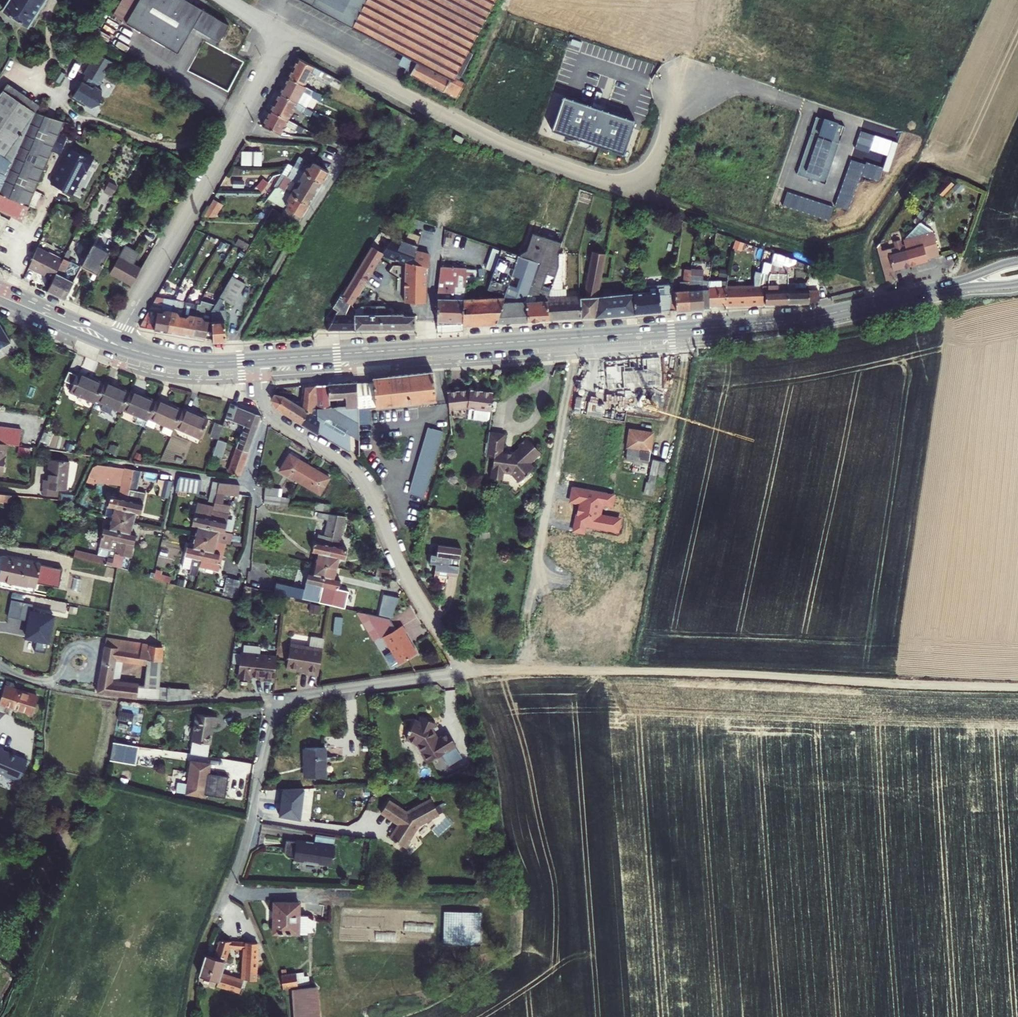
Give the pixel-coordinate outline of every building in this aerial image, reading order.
[(5,8),(29,24),(45,0),(10,0),(5,8)] [(110,22),(162,53),(178,27),(191,35),(203,43),(213,26),(170,0),(124,0),(110,22)] [(414,63),(409,72),(461,99),(469,84),(459,79),(500,0),(296,0),(414,63)] [(107,90),(103,87),(118,61),(99,49),(86,71),(89,73),(76,94),(94,105),(106,101),(107,90)] [(298,68),(292,77),(312,88),(318,77),(330,83),(334,76),(302,60),(298,68)] [(65,74),(59,70),(53,79),(60,83),(65,74)] [(292,77),(283,93),(302,104),(308,95),(320,101),(323,94),(312,88),(292,77)] [(5,89),(35,111),(38,105),(10,83),(5,89)] [(0,96),(0,153),(12,162),(35,111),(5,89),(3,93),(0,96)] [(283,93),(274,109),(293,119),(298,111),(310,118),(314,110),(302,104),(283,93)] [(633,121),(564,97),(552,131),(622,154),(633,121)] [(274,109),(265,125),(284,136),(289,128),(298,133),(303,124),(293,119),(274,109)] [(0,190),(0,193),(29,206),(54,148),(60,133),(65,121),(35,111),(12,162),(7,176),(0,190)] [(814,115),(796,174),(826,183),(844,124),(814,115)] [(71,123),(65,121),(60,133),(66,135),(71,123)] [(60,133),(54,148),(61,151),(67,135),(66,135),(60,133)] [(57,171),(58,171),(52,184),(73,195),(80,181),(78,180),(84,169),(85,169),(89,168),(93,159),(92,156),(83,152),(80,153),(70,148),(63,163),(61,162),(57,171)] [(261,152),(241,152),(241,164),(261,165),(261,152)] [(7,176),(12,162),(0,153),(0,173),(7,176)] [(296,161),(293,166),(321,182),(327,171),(313,163),(311,166),(305,167),(300,164),(303,160),(298,157),(296,161)] [(287,163),(281,174),(315,194),(321,182),(293,166),(287,163)] [(308,205),(315,194),(281,174),(274,186),(276,187),(308,205)] [(255,188),(261,192),(267,183),(261,179),(255,188)] [(113,194),(117,183),(108,180),(104,191),(113,194)] [(297,224),(308,205),(276,187),(269,198),(273,200),(287,208),(282,215),(297,224)] [(23,220),(29,206),(0,193),(0,209),(23,220)] [(211,198),(205,214),(217,218),(223,202),(211,198)] [(403,224),(384,251),(407,261),(406,301),(427,301),(428,265),(431,266),(430,252),(418,247),(423,232),(403,224)] [(528,228),(520,253),(528,248),(534,230),(528,228)] [(520,253),(503,247),(490,288),(507,293),(506,295),(498,321),(551,318),(550,298),(550,297),(554,286),(544,283),(548,273),(556,276),(561,262),(561,249),(563,239),(534,230),(528,248),(520,253)] [(914,247),(917,263),(947,256),(942,231),(913,238),(914,247)] [(900,266),(917,263),(914,247),(912,248),(911,242),(904,243),(905,249),(891,252),(889,257),(892,277),(902,275),(900,266)] [(109,251),(94,243),(80,267),(95,275),(109,251)] [(109,274),(131,286),(140,270),(132,265),(139,254),(125,247),(109,274)] [(384,251),(373,247),(350,292),(352,294),(350,297),(355,301),(384,251)] [(64,261),(37,248),(28,268),(54,281),(64,261)] [(589,295),(581,295),(583,316),(597,315),(607,261),(608,251),(595,248),(588,283),(589,295)] [(568,250),(561,249),(561,262),(566,263),(566,265),(570,266),(571,259),(568,259),(568,250)] [(64,260),(64,261),(54,281),(48,292),(64,299),(73,282),(67,280),(71,273),(74,274),(77,266),(64,260)] [(607,261),(597,315),(629,313),(628,292),(611,294),(616,262),(607,261)] [(695,263),(694,266),(691,281),(693,308),(712,306),(712,305),(712,304),(712,286),(714,269),(712,269),(711,275),(709,275),(707,288),(699,288),(699,278),(698,278),(700,268),(704,268),(704,274),(707,274),(709,265),(695,263)] [(684,289),(676,290),(673,309),(693,308),(691,281),(694,266),(688,265),(686,279),(684,279),(684,289)] [(442,266),(438,321),(465,321),(466,297),(466,267),(442,266)] [(743,284),(742,284),(742,302),(760,301),(767,301),(767,283),(770,283),(770,277),(772,276),(773,272),(763,271),(761,283),(743,284)] [(779,272),(773,272),(772,276),(770,277),(770,283),(767,283),(767,301),(791,301),(792,290),(792,287),(787,287),(778,284),(779,272)] [(232,276),(217,302),(212,310),(213,320),(215,338),(215,340),(228,339),(227,319),(228,319),(227,311),(221,311),(221,309),(217,309),(221,302),(223,299),(227,302),(230,303),(232,305),(245,284),(232,276)] [(662,289),(636,291),(637,312),(673,309),(676,290),(677,283),(667,283),(666,291),(668,291),(668,293),(663,294),(662,289)] [(742,284),(712,286),(712,304),(732,303),(742,302),(742,284)] [(810,290),(792,290),(791,301),(812,300),(823,297),(822,290),(810,290)] [(636,291),(628,292),(629,313),(637,312),(636,291)] [(465,321),(465,323),(498,321),(506,295),(466,297),(465,321)] [(581,295),(550,297),(550,298),(551,318),(583,316),(581,295)] [(151,311),(148,329),(169,332),(175,299),(166,298),(159,297),(151,311)] [(188,300),(175,299),(169,332),(182,334),(185,316),(188,300)] [(189,317),(185,316),(182,334),(195,336),(200,303),(195,302),(193,313),(189,317)] [(203,303),(200,303),(195,336),(210,338),(215,338),(213,320),(208,320),(204,315),(206,303),(203,303)] [(338,315),(328,329),(417,327),(417,326),(417,314),(405,314),(405,312),(389,313),(389,308),(386,305),(367,305),(349,311),(349,313),(336,313),(338,315)] [(660,358),(605,361),(607,390),(662,387),(660,358)] [(77,373),(69,370),(65,381),(73,384),(77,373)] [(78,372),(77,373),(73,384),(70,390),(96,401),(97,398),(103,383),(78,372)] [(432,373),(405,376),(407,404),(435,401),(432,373)] [(372,382),(356,383),(357,407),(357,410),(407,404),(405,376),(382,378),(372,379),(372,382)] [(105,379),(103,383),(97,398),(121,409),(123,405),(129,390),(105,379)] [(356,383),(328,385),(329,397),(333,397),(333,400),(329,400),(330,408),(357,407),(356,383)] [(468,383),(446,385),(448,402),(468,401),(469,401),(473,401),(471,414),(485,416),(488,413),(489,404),(492,385),(468,383)] [(328,385),(316,386),(318,419),(317,432),(348,449),(350,450),(350,434),(358,440),(358,436),(357,410),(357,407),(330,408),(329,400),(333,400),(333,397),(329,397),(328,385)] [(295,403),(295,405),(307,412),(318,419),(316,386),(302,386),(301,404),(295,403)] [(131,387),(129,390),(123,405),(138,412),(134,419),(145,424),(148,416),(149,414),(156,398),(131,387)] [(157,395),(156,398),(149,414),(165,420),(162,427),(171,431),(174,424),(175,422),(182,406),(157,395)] [(273,395),(271,401),(277,409),(281,398),(273,395)] [(291,403),(281,398),(277,409),(285,415),(291,403)] [(183,403),(182,406),(175,422),(201,433),(209,414),(183,403)] [(295,405),(291,403),(285,415),(301,424),(307,412),(295,405)] [(232,419),(237,420),(245,423),(256,427),(260,414),(237,406),(232,419)] [(317,434),(317,432),(318,419),(307,412),(301,424),(317,434)] [(651,427),(630,421),(623,445),(636,449),(635,451),(644,454),(651,427)] [(221,425),(214,422),(209,436),(216,438),(221,425)] [(244,425),(237,446),(248,450),(256,427),(245,423),(244,425)] [(221,425),(216,438),(222,440),(226,425),(221,424),(221,425)] [(493,459),(492,459),(490,470),(503,472),(504,464),(512,465),(520,474),(534,461),(530,456),(534,453),(532,452),(540,445),(527,430),(519,438),(520,441),(514,445),(502,444),(504,427),(489,425),(486,448),(494,450),(493,459)] [(5,444),(17,446),(20,430),(0,427),(0,443),(5,444)] [(442,433),(427,429),(407,495),(422,499),(442,433)] [(212,452),(219,454),(223,441),(222,440),(216,438),(212,452)] [(248,450),(237,446),(228,470),(239,475),(248,450)] [(310,466),(290,453),(279,470),(300,482),(310,466)] [(655,457),(651,471),(657,473),(661,458),(655,457)] [(67,461),(48,459),(46,480),(42,479),(41,488),(56,489),(65,490),(67,461)] [(113,466),(97,464),(96,472),(112,474),(113,466)] [(329,478),(310,466),(300,482),(319,494),(329,478)] [(134,469),(126,468),(119,497),(111,495),(109,505),(107,505),(105,515),(111,516),(122,519),(134,469)] [(134,469),(122,519),(133,521),(135,511),(140,512),(142,502),(144,491),(137,490),(141,469),(134,469)] [(202,477),(179,474),(176,487),(199,490),(202,477)] [(165,478),(161,498),(168,499),(173,480),(165,478)] [(219,480),(212,479),(208,499),(214,501),(216,491),(219,480)] [(219,480),(216,491),(224,493),(237,494),(239,484),(219,480)] [(614,495),(572,486),(568,502),(578,504),(576,513),(575,513),(571,531),(585,534),(587,527),(619,533),(622,518),(602,514),(603,506),(612,507),(614,495)] [(41,488),(41,495),(56,496),(56,489),(41,488)] [(274,490),(262,488),(260,504),(276,506),(277,498),(273,497),(274,490)] [(213,504),(206,537),(224,541),(232,543),(234,533),(224,530),(230,504),(222,502),(224,493),(216,491),(214,501),(213,504)] [(0,494),(0,503),(9,503),(10,495),(0,494)] [(321,501),(313,500),(312,508),(320,509),(321,501)] [(197,525),(194,535),(206,537),(213,504),(197,501),(194,514),(192,524),(197,525)] [(317,551),(315,561),(326,564),(337,513),(318,511),(317,518),(327,519),(323,535),(318,534),(317,540),(315,539),(312,550),(317,551)] [(337,513),(326,564),(337,566),(339,556),(344,557),(346,546),(339,544),(345,514),(337,513)] [(76,556),(120,567),(123,555),(130,557),(133,543),(136,532),(131,531),(133,521),(122,519),(111,516),(109,527),(104,526),(98,554),(78,550),(76,556)] [(199,567),(201,561),(206,537),(194,535),(192,545),(188,544),(185,555),(182,567),(190,569),(189,573),(197,575),(199,567)] [(219,562),(224,541),(206,537),(201,561),(209,563),(209,560),(219,562)] [(463,546),(440,543),(438,553),(433,552),(431,561),(437,562),(434,580),(449,582),(450,574),(459,575),(463,546)] [(0,558),(0,580),(25,585),(26,581),(48,585),(52,567),(0,558)] [(219,562),(209,560),(209,563),(201,561),(199,567),(217,571),(219,562)] [(286,584),(285,592),(318,599),(326,564),(315,561),(313,572),(308,571),(304,588),(286,584)] [(335,577),(337,566),(326,564),(318,599),(331,602),(334,603),(335,596),(339,577),(335,577)] [(394,570),(382,567),(380,575),(393,578),(394,570)] [(224,595),(226,578),(218,576),(216,593),(224,595)] [(238,579),(226,578),(224,595),(236,597),(238,579)] [(402,591),(390,589),(384,614),(393,616),(402,591)] [(360,601),(335,596),(334,603),(358,608),(360,601)] [(9,600),(6,617),(18,619),(21,602),(9,600)] [(21,602),(18,619),(25,620),(27,611),(28,603),(21,602)] [(49,615),(27,611),(25,620),(22,637),(32,639),(30,650),(42,653),(49,615)] [(333,632),(342,633),(344,616),(336,615),(333,632)] [(401,625),(379,634),(391,663),(410,655),(401,634),(404,632),(401,625)] [(162,646),(118,640),(117,648),(105,646),(97,692),(117,696),(119,683),(111,682),(115,661),(145,666),(143,686),(122,684),(121,697),(136,698),(157,700),(158,686),(162,646)] [(305,671),(319,673),(323,648),(303,645),(303,647),(291,645),(287,668),(300,670),(300,667),(306,668),(305,671)] [(261,678),(275,680),(277,655),(241,651),(238,675),(250,677),(251,674),(261,675),(261,678)] [(0,687),(0,701),(28,711),(33,694),(1,683),(0,687)] [(158,686),(157,700),(165,700),(173,699),(181,698),(183,685),(167,686),(158,686)] [(219,717),(196,714),(191,741),(211,745),(214,725),(217,726),(219,717)] [(422,718),(420,723),(418,726),(413,724),(410,730),(409,730),(407,732),(409,733),(406,739),(417,743),(422,752),(421,753),(426,763),(456,747),(449,733),(439,739),(437,736),(435,736),(432,731),(435,724),(422,718)] [(15,777),(23,758),(11,753),(2,750),(2,749),(0,748),(0,771),(15,777)] [(327,749),(304,748),(304,777),(328,777),(327,749)] [(139,752),(122,750),(121,758),(137,761),(139,752)] [(212,765),(191,762),(186,795),(207,798),(212,765)] [(279,816),(300,819),(304,790),(282,790),(279,816)] [(406,806),(389,795),(380,809),(397,819),(388,833),(402,842),(406,837),(404,835),(415,823),(432,811),(423,795),(406,806)] [(303,843),(283,840),(282,850),(282,852),(282,854),(283,855),(284,856),(286,857),(288,858),(301,860),(300,862),(316,865),(316,862),(329,864),(331,847),(311,844),(311,842),(303,841),(303,843)] [(303,904),(278,904),(277,934),(303,934),(303,904)] [(443,909),(443,943),(481,944),(482,910),(443,909)] [(218,982),(217,987),(239,993),(244,979),(257,980),(259,945),(217,941),(213,957),(205,956),(199,977),(218,982)] [(293,968),(278,970),(281,991),(289,990),(296,989),(293,968)] [(296,989),(289,990),(291,1016),(318,1016),(315,988),(296,989)]
